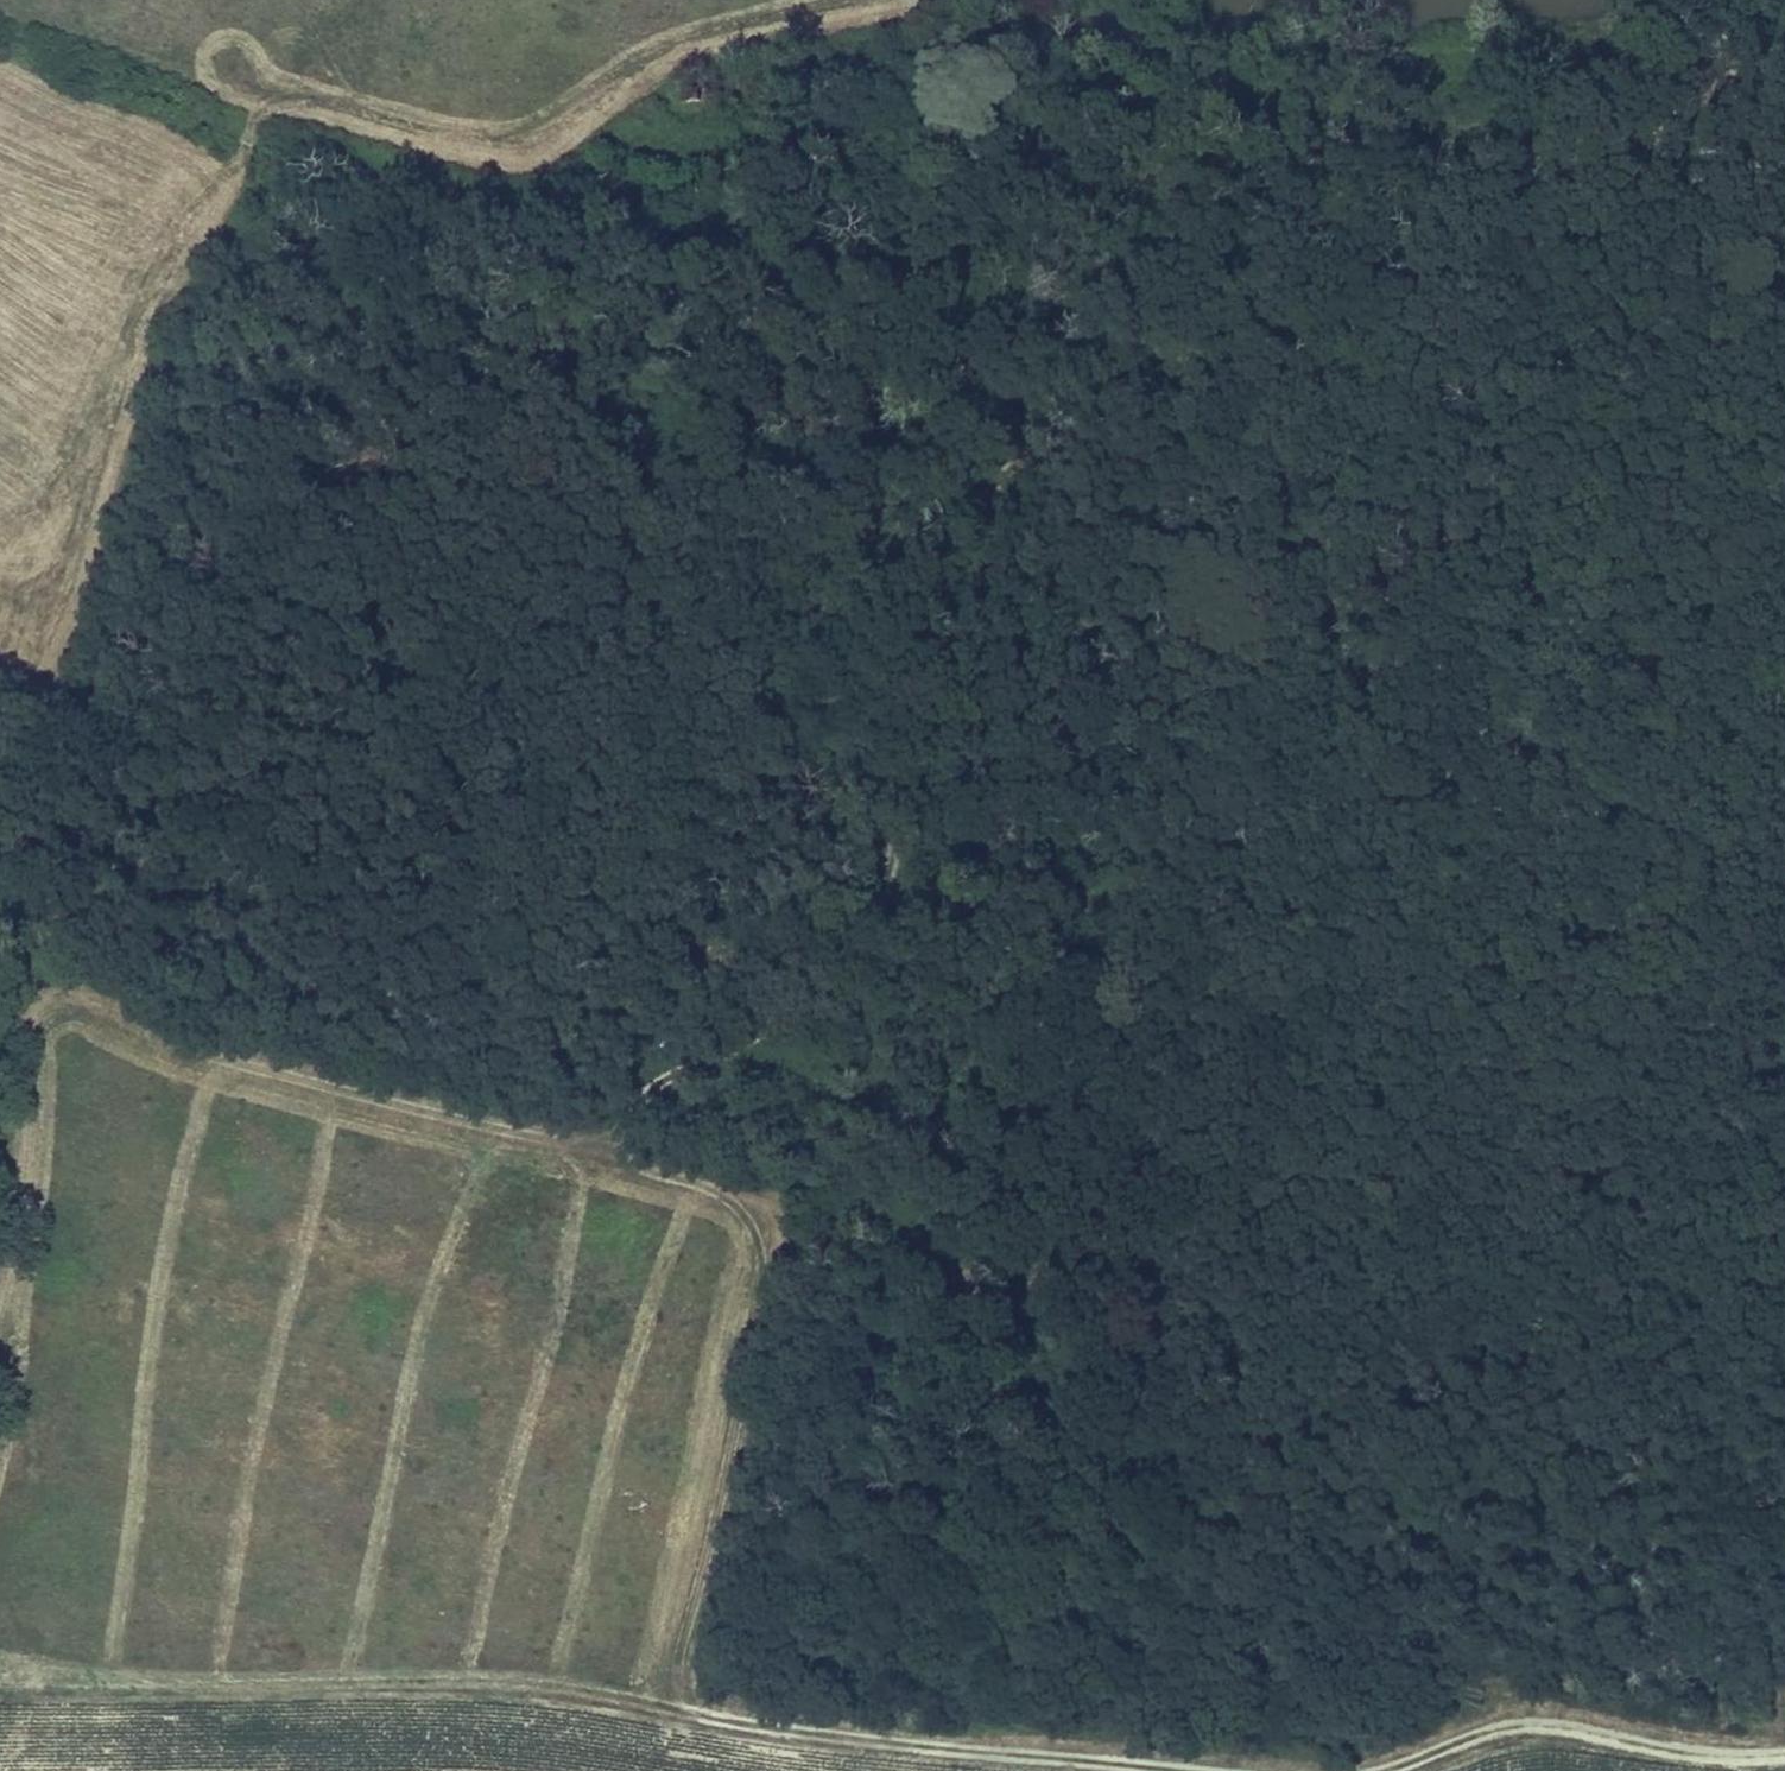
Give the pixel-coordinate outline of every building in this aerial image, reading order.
[(699,101),(698,88),(685,89),(686,102),(699,101)]
